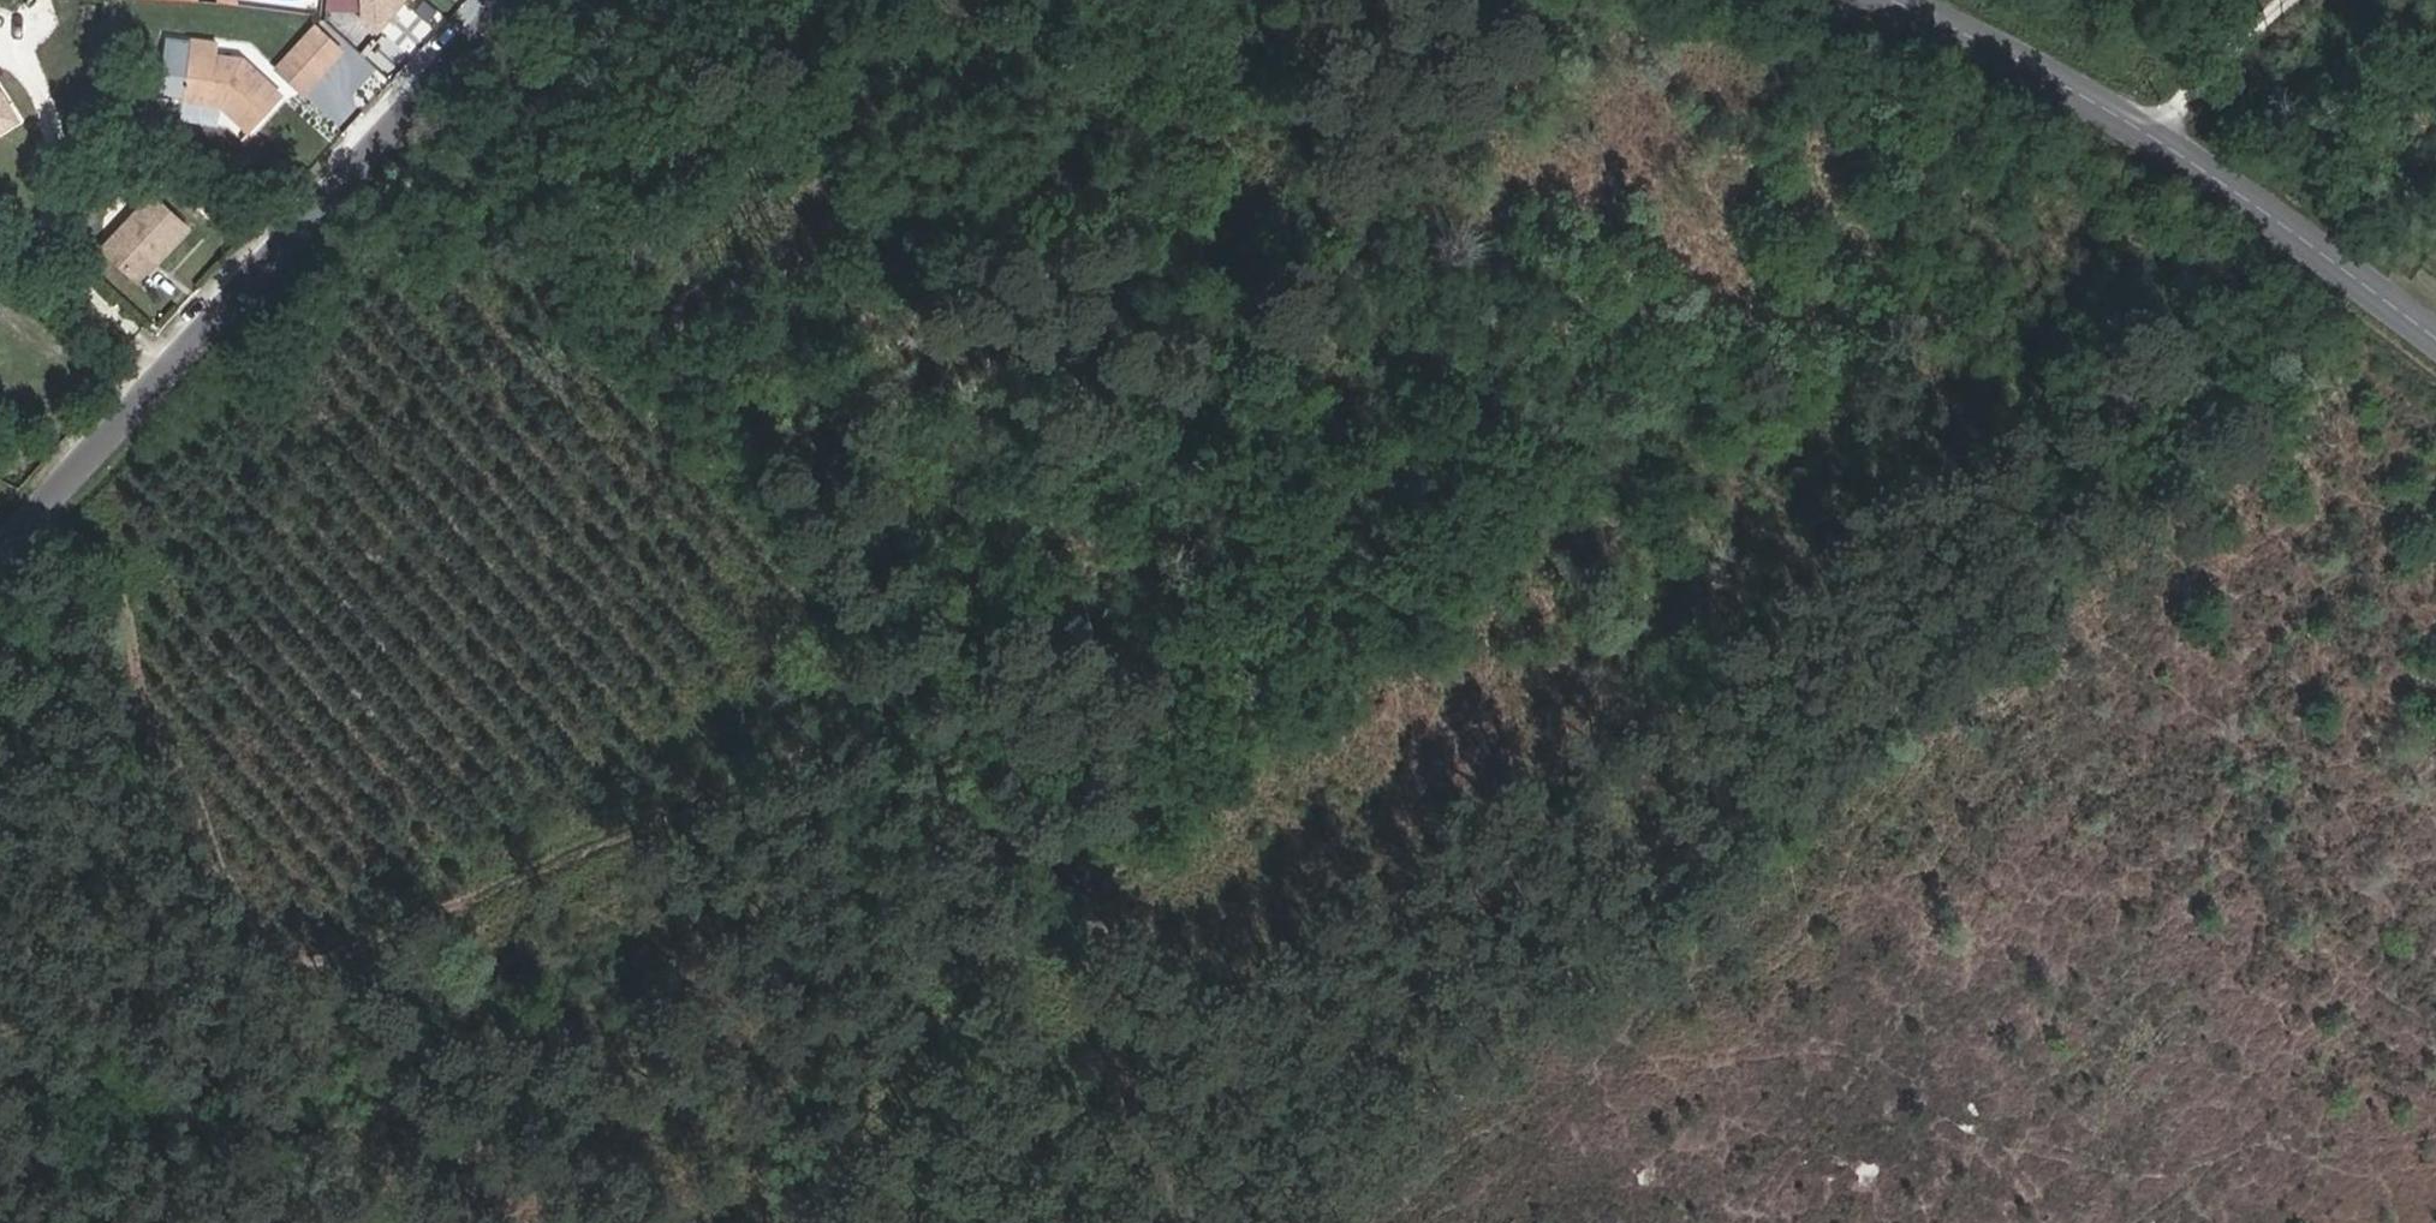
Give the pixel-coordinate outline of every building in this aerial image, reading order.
[(402,0),(362,0),(362,19),(376,31),(402,0)] [(371,37),(343,12),(332,25),(360,49),(371,37)] [(280,95),(241,60),(213,56),(215,43),(191,41),(184,100),(201,102),(220,105),(248,131),(280,95)] [(346,120),(380,69),(343,44),(309,95),(346,120)] [(301,92),(318,74),(293,52),(277,70),(301,92)] [(0,98),(0,131),(15,122),(0,98)] [(199,114),(201,102),(184,100),(182,111),(199,114)] [(137,280),(185,228),(151,196),(103,248),(137,280)]
